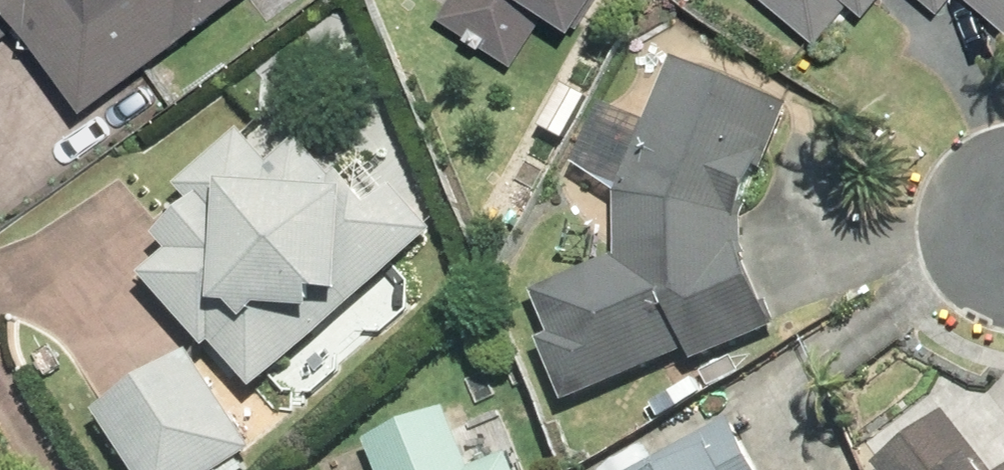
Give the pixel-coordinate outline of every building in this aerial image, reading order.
[(31,17),(41,9),(48,4),(123,104),(261,0),(18,0),(31,17)] [(451,15),(533,65),(573,1),(611,25),(627,0),(460,0),(451,15)] [(833,35),(862,0),(790,0),(833,35)] [(889,12),(898,0),(874,0),(889,12)] [(956,9),(963,0),(945,0),(956,9)] [(805,108),(691,53),(661,124),(614,108),(592,168),(636,191),(626,258),(508,304),(552,418),(783,329),(753,247),(805,108)] [(348,365),(348,324),(447,232),(338,115),(286,163),(255,130),(194,186),(210,204),(170,241),(185,257),(165,276),(273,393),(294,415),(348,365)] [(111,410),(149,469),(256,469),(270,461),(202,353),(111,410)] [(504,398),(331,469),(534,469),(504,398)] [(964,413),(889,465),(893,469),(1003,469),(964,413)] [(746,416),(655,469),(778,469),(746,416)]
